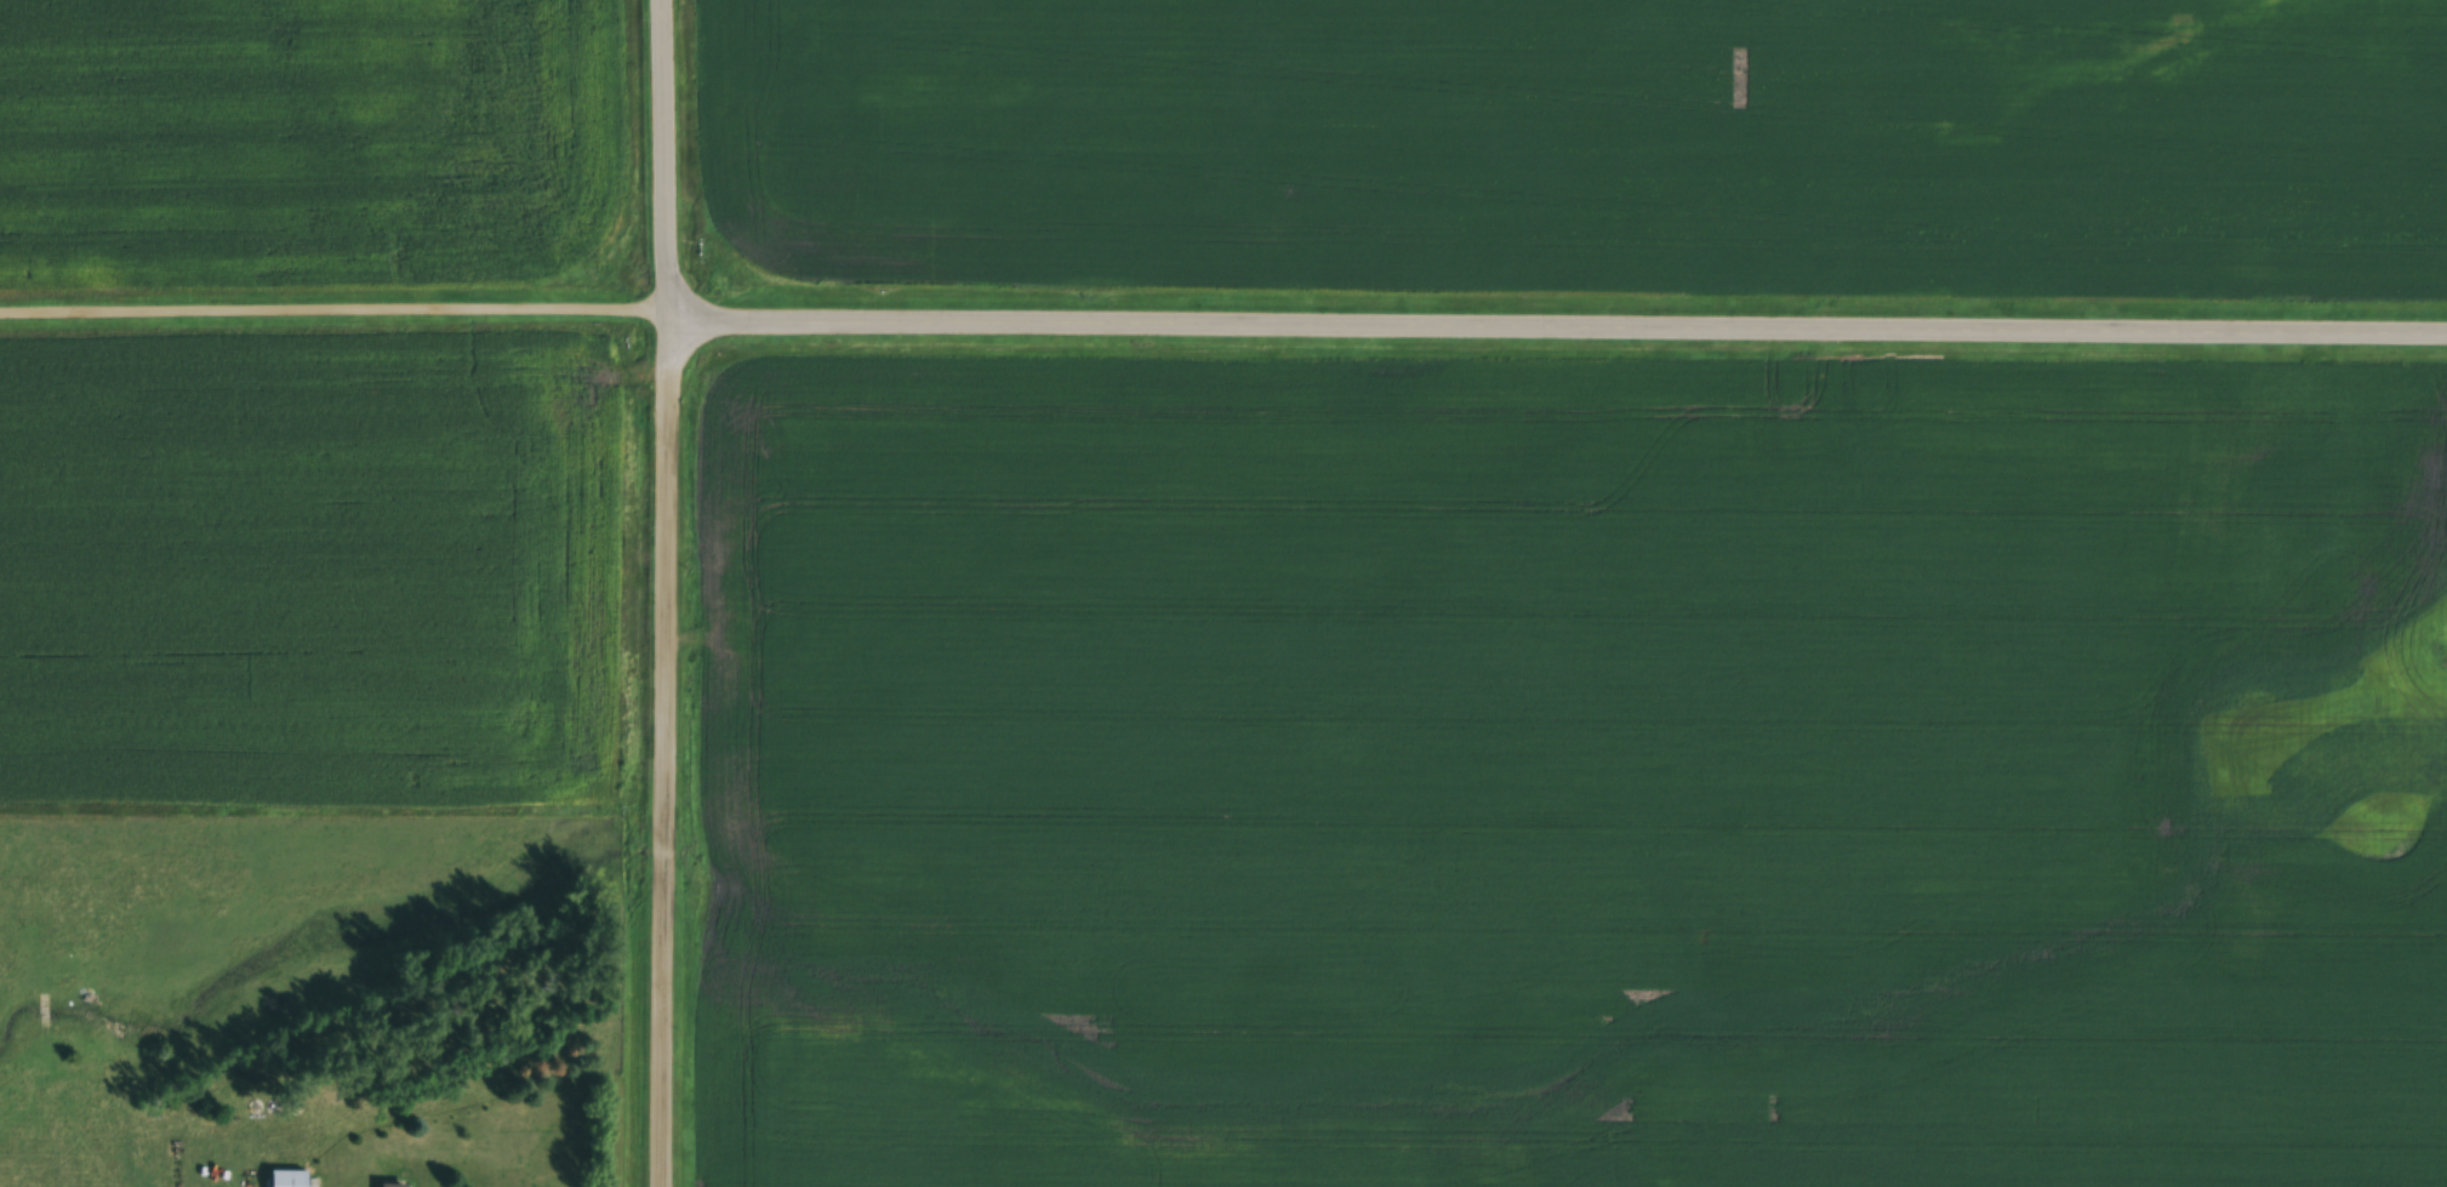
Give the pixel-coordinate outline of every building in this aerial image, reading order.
[(304,1172),(268,1173),(268,1186),(304,1186),(304,1172)]
